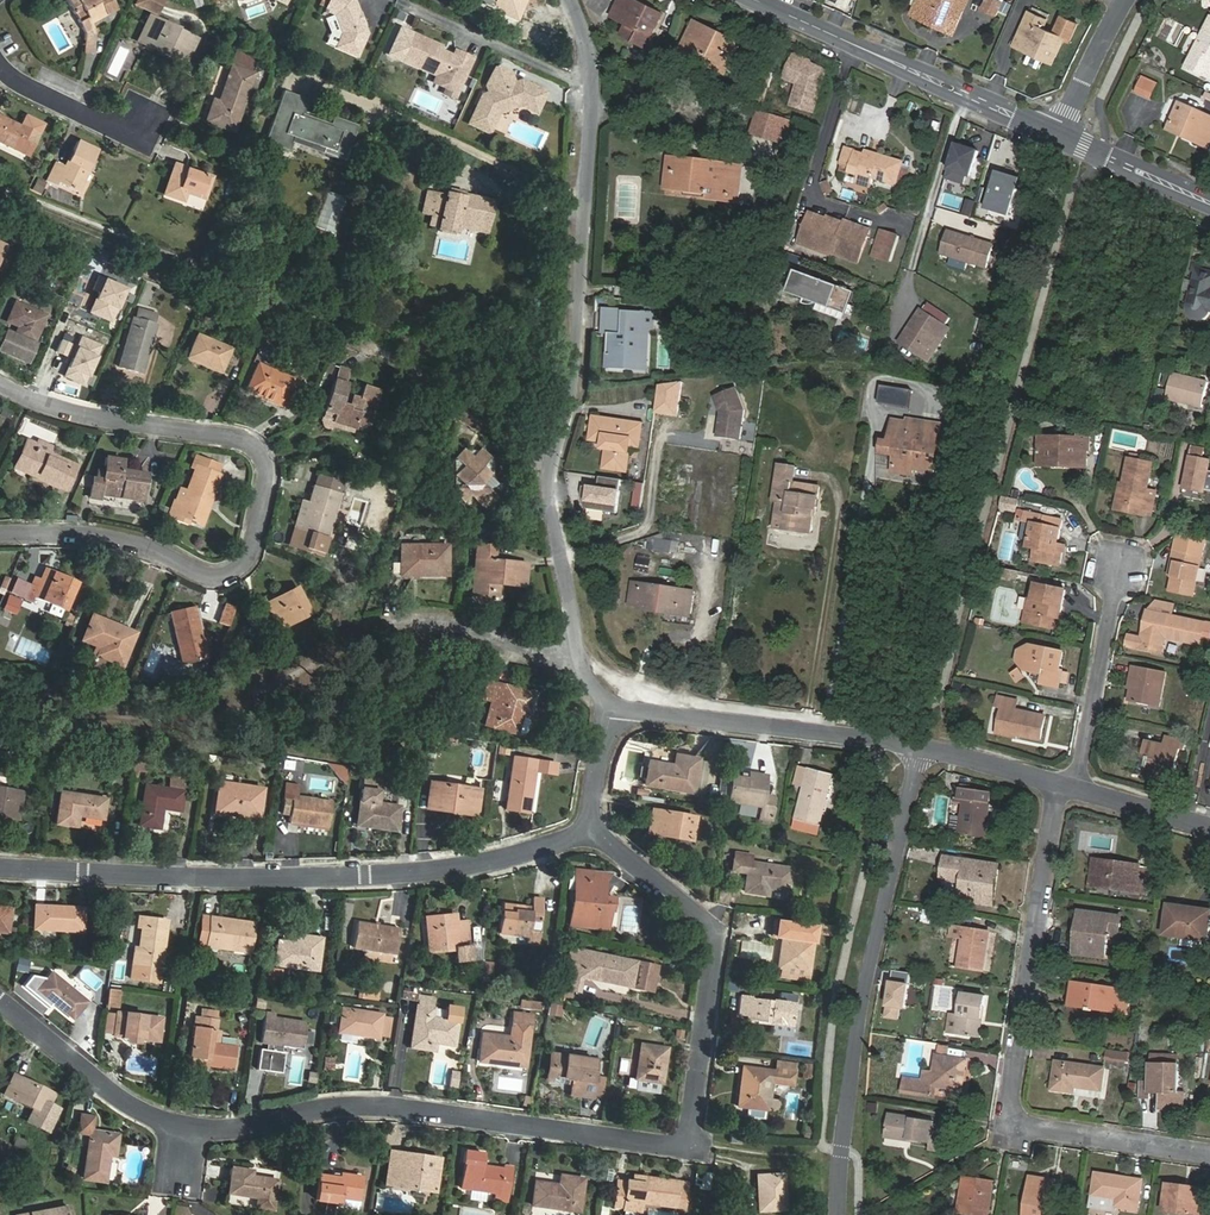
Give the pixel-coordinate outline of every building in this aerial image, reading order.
[(116,8),(112,0),(67,0),(74,13),(82,8),(87,18),(79,23),(85,34),(84,54),(93,54),(95,33),(90,24),(116,8)] [(133,2),(156,13),(162,0),(134,0),(133,2)] [(354,0),(329,0),(324,10),(335,14),(343,33),(337,47),(357,56),(367,34),(354,0)] [(492,10),(517,21),(526,0),(497,0),(492,10)] [(663,16),(632,0),(621,0),(612,17),(639,31),(633,42),(647,48),(663,16)] [(968,0),(926,0),(922,10),(947,20),(944,27),(954,32),(968,0)] [(1003,3),(998,0),(986,0),(982,9),(997,16),(1003,3)] [(82,8),(74,13),(79,23),(87,18),(82,8)] [(1062,17),(1054,35),(1043,30),(1048,20),(1029,12),(1025,22),(1033,25),(1025,44),(1046,53),(1043,58),(1054,63),(1065,39),(1070,41),(1078,24),(1062,17)] [(1184,66),(1203,76),(1209,66),(1199,61),(1204,52),(1209,55),(1209,18),(1184,66)] [(185,64),(196,40),(177,30),(177,29),(158,20),(146,45),(185,64)] [(731,78),(747,46),(695,22),(680,53),(692,59),(695,52),(723,65),(719,72),(731,78)] [(452,91),(468,56),(451,49),(449,53),(446,52),(445,54),(441,52),(441,50),(435,47),(437,44),(409,31),(397,57),(432,73),(429,80),(442,86),(452,91)] [(1209,80),(1209,78),(1209,55),(1204,52),(1199,61),(1209,66),(1203,76),(1209,80)] [(259,60),(237,53),(232,67),(254,74),(259,60)] [(793,55),(783,77),(796,83),(790,106),(813,113),(825,70),(793,55)] [(531,103),(535,105),(538,97),(539,95),(535,93),(537,88),(524,81),(521,82),(517,80),(517,78),(510,81),(506,70),(494,64),(490,66),(482,83),(484,90),(478,93),(465,121),(485,130),(495,110),(515,102),(518,95),(530,100),(531,103)] [(233,131),(254,74),(232,67),(219,103),(214,101),(207,122),(233,131)] [(1156,87),(1141,79),(1135,93),(1150,100),(1156,87)] [(452,91),(442,86),(439,91),(450,96),(452,91)] [(412,102),(438,112),(444,100),(417,89),(412,102)] [(283,91),(265,143),(289,152),(294,138),(322,148),(320,153),(345,162),(358,125),(333,117),(329,127),(301,117),(307,100),(283,91)] [(531,103),(530,100),(518,95),(515,102),(532,110),(535,105),(531,103)] [(1185,136),(1209,147),(1209,146),(1209,115),(1182,101),(1172,122),(1188,130),(1185,136)] [(780,139),(786,119),(757,111),(750,134),(765,138),(765,135),(780,139)] [(21,128),(0,117),(0,142),(28,156),(43,125),(26,117),(21,128)] [(1169,128),(1185,136),(1188,130),(1172,122),(1169,128)] [(79,191),(98,151),(78,141),(65,167),(55,162),(47,180),(57,184),(58,182),(79,191)] [(957,144),(947,178),(964,183),(967,175),(971,176),(979,151),(957,144)] [(902,166),(903,162),(867,151),(866,155),(846,150),(842,164),(852,167),(849,177),(871,184),(873,177),(896,184),(896,183),(902,166)] [(732,188),(735,167),(703,163),(702,166),(693,165),(694,162),(679,160),(677,172),(675,171),(672,189),(708,194),(707,197),(740,201),(741,189),(732,188)] [(204,198),(211,178),(175,166),(165,195),(184,201),(187,193),(204,198)] [(902,166),(896,183),(905,186),(910,168),(902,166)] [(999,171),(987,209),(1009,216),(1021,178),(999,171)] [(871,184),(849,177),(847,186),(868,192),(871,184)] [(39,196),(44,185),(36,181),(31,192),(39,196)] [(830,182),(824,185),(829,197),(836,194),(830,182)] [(990,189),(981,187),(977,202),(985,205),(990,189)] [(489,227),(495,197),(454,189),(453,193),(436,190),(432,210),(424,209),(423,213),(433,215),(431,225),(438,227),(437,229),(458,233),(460,221),(489,227)] [(976,202),(968,199),(963,214),(971,216),(976,202)] [(830,220),(813,214),(802,244),(836,256),(837,254),(862,264),(874,231),(849,222),(848,224),(831,218),(830,220)] [(323,240),(327,231),(315,227),(312,236),(323,240)] [(950,256),(987,267),(994,244),(949,230),(943,248),(952,251),(950,256)] [(335,234),(327,231),(323,240),(332,243),(335,234)] [(890,262),(898,236),(887,233),(879,258),(890,262)] [(1015,237),(1004,233),(1001,241),(1012,245),(1015,237)] [(45,254),(27,247),(23,257),(30,260),(27,266),(38,271),(45,254)] [(1192,266),(1198,267),(1198,264),(1203,266),(1205,259),(1194,257),(1192,266)] [(1198,267),(1189,302),(1190,306),(1191,310),(1194,313),(1197,314),(1199,315),(1203,314),(1204,314),(1206,312),(1208,310),(1209,305),(1209,267),(1203,266),(1198,264),(1198,267)] [(848,289),(801,272),(793,294),(809,300),(808,305),(811,306),(814,307),(817,307),(820,306),(822,305),(851,315),(859,294),(852,291),(853,289),(848,287),(848,289)] [(127,290),(102,279),(86,313),(111,324),(127,290)] [(16,303),(8,321),(19,326),(15,336),(5,331),(0,342),(0,351),(25,362),(46,317),(16,303)] [(622,333),(623,310),(607,309),(605,332),(609,332),(622,333)] [(644,311),(623,310),(622,333),(609,332),(608,354),(611,354),(610,368),(631,369),(631,368),(641,368),(644,311)] [(661,312),(644,311),(641,368),(646,369),(648,327),(660,328),(661,312)] [(925,358),(946,327),(923,312),(903,344),(925,358)] [(120,367),(143,374),(157,325),(133,318),(120,367)] [(975,333),(986,337),(990,323),(978,320),(975,333)] [(102,345),(80,336),(64,376),(86,385),(102,345)] [(221,372),(230,350),(197,336),(188,358),(221,372)] [(260,347),(256,359),(265,362),(269,350),(260,347)] [(283,371),(281,375),(258,365),(246,391),(280,406),(294,376),(283,371)] [(350,372),(339,368),(325,411),(336,415),(335,418),(368,429),(380,392),(365,387),(361,399),(354,397),(351,406),(340,403),(350,372)] [(1203,404),(1209,380),(1173,371),(1168,396),(1203,404)] [(681,380),(656,384),(653,412),(677,415),(681,380)] [(913,390),(881,385),(879,403),(910,408),(913,390)] [(736,388),(714,397),(721,413),(718,437),(741,441),(745,410),(736,388)] [(1164,394),(1157,393),(1155,401),(1163,402),(1164,394)] [(641,441),(643,424),(594,417),(591,439),(609,442),(605,469),(625,472),(629,440),(641,441)] [(935,474),(938,448),(918,445),(920,424),(909,423),(907,438),(895,436),(894,442),(882,441),(880,458),(895,460),(893,472),(914,474),(914,471),(935,474)] [(1039,434),(1038,458),(1065,458),(1065,462),(1077,462),(1077,447),(1089,447),(1089,432),(1078,430),(1079,435),(1039,434)] [(73,471),(77,463),(35,445),(37,442),(26,437),(14,465),(39,476),(37,479),(59,489),(68,468),(73,471)] [(1065,458),(1038,458),(1038,465),(1088,466),(1089,447),(1077,447),(1077,462),(1065,462),(1065,458)] [(482,466),(490,458),(482,450),(473,458),(465,450),(457,458),(465,466),(456,476),(464,483),(456,492),(465,501),(472,495),(480,503),(489,494),(480,486),(490,475),(482,466)] [(1145,504),(1143,509),(1153,511),(1158,489),(1148,487),(1154,460),(1141,457),(1141,453),(1133,452),(1133,456),(1131,455),(1125,480),(1121,499),(1145,504)] [(1192,468),(1189,480),(1209,485),(1209,456),(1196,452),(1193,463),(1196,463),(1195,469),(1192,468)] [(144,498),(147,473),(121,470),(123,459),(107,457),(105,467),(99,466),(97,478),(94,478),(91,499),(99,500),(100,494),(111,496),(111,493),(144,498)] [(216,473),(220,465),(201,458),(200,459),(195,457),(191,467),(195,469),(187,491),(182,504),(176,502),(174,501),(169,516),(177,519),(178,514),(190,519),(198,522),(208,497),(212,499),(218,483),(213,482),(216,473)] [(673,476),(685,478),(687,464),(675,462),(673,476)] [(817,507),(820,487),(793,483),(796,468),(779,465),(774,501),(778,501),(777,513),(785,515),(783,529),(810,533),(814,507),(817,507)] [(296,547),(323,555),(344,483),(319,475),(296,547)] [(583,494),(586,509),(618,513),(623,480),(601,477),(600,488),(585,486),(583,494)] [(1143,512),(1143,509),(1145,504),(1121,499),(1125,480),(1120,479),(1115,506),(1143,512)] [(647,483),(639,482),(636,506),(644,507),(647,483)] [(182,504),(187,491),(180,489),(176,502),(182,504)] [(1000,496),(998,508),(1015,511),(1017,499),(1000,496)] [(202,524),(212,499),(208,497),(198,522),(202,524)] [(1041,524),(1043,515),(1016,509),(1014,518),(1031,522),(1026,547),(1035,549),(1033,561),(1058,566),(1061,550),(1055,549),(1056,544),(1060,528),(1041,524)] [(178,514),(177,519),(188,524),(190,519),(178,514)] [(1062,520),(1043,515),(1041,524),(1060,528),(1062,520)] [(1200,554),(1202,539),(1186,537),(1183,552),(1200,554)] [(656,538),(654,551),(672,554),(673,541),(656,538)] [(516,573),(517,564),(496,562),(497,546),(480,544),(474,597),(486,599),(487,590),(496,591),(497,581),(524,584),(525,574),(516,573)] [(445,576),(446,547),(401,546),(401,575),(445,576)] [(1182,564),(1179,576),(1177,591),(1200,596),(1207,559),(1179,553),(1177,563),(1182,564)] [(1012,567),(997,564),(996,571),(1010,574),(1012,567)] [(1020,569),(1012,567),(1010,574),(1019,576),(1020,572),(1020,569)] [(35,596),(67,610),(79,584),(46,570),(38,588),(32,586),(26,600),(32,603),(35,596)] [(1033,609),(1031,621),(1059,627),(1064,603),(1061,603),(1062,597),(1066,598),(1068,589),(1036,582),(1033,596),(1030,595),(1027,607),(1033,609)] [(679,612),(682,590),(633,583),(630,605),(639,606),(638,609),(660,612),(661,609),(679,612)] [(280,628),(311,612),(299,587),(267,603),(264,597),(256,601),(263,615),(271,611),(280,628)] [(4,610),(17,615),(23,599),(9,594),(4,610)] [(1177,603),(1158,599),(1155,612),(1175,615),(1177,603)] [(219,624),(227,626),(234,607),(225,604),(219,624)] [(1024,619),(1031,621),(1033,609),(1027,607),(1024,619)] [(183,662),(206,657),(195,609),(172,614),(183,662)] [(1209,632),(1209,622),(1175,615),(1155,612),(1148,610),(1147,619),(1149,620),(1147,629),(1144,628),(1144,631),(1132,629),(1130,639),(1142,641),(1165,646),(1167,638),(1201,645),(1202,639),(1204,630),(1209,632)] [(122,665),(135,633),(93,616),(84,640),(112,652),(108,660),(122,665)] [(1165,646),(1142,641),(1140,648),(1164,653),(1165,646)] [(1025,667),(1030,642),(1019,647),(1016,658),(1025,667)] [(1064,650),(1030,642),(1025,667),(1035,670),(1041,671),(1040,677),(1039,681),(1058,685),(1060,680),(1062,669),(1060,668),(1064,650)] [(1167,670),(1134,663),(1132,672),(1134,673),(1131,686),(1128,698),(1159,705),(1167,670)] [(1016,667),(1008,673),(1016,683),(1024,677),(1016,667)] [(492,701),(499,704),(492,731),(517,738),(522,722),(524,715),(530,716),(537,693),(496,683),(492,701)] [(998,728),(1014,731),(1015,728),(1018,729),(1017,730),(1045,736),(1051,714),(1017,707),(1019,697),(999,693),(997,703),(1003,704),(998,728)] [(522,722),(517,738),(524,740),(529,724),(522,722)] [(433,734),(427,733),(425,746),(431,747),(433,734)] [(1161,769),(1160,777),(1172,780),(1180,747),(1184,748),(1186,739),(1165,734),(1163,743),(1144,739),(1141,755),(1147,756),(1145,765),(1161,769)] [(675,755),(674,763),(674,765),(649,761),(644,785),(693,794),(699,759),(675,755)] [(1137,773),(1160,777),(1161,769),(1145,765),(1147,756),(1141,755),(1137,773)] [(514,757),(506,810),(529,813),(536,772),(557,775),(558,764),(514,757)] [(149,760),(137,758),(135,770),(147,772),(149,760)] [(804,787),(794,830),(818,836),(834,775),(799,766),(793,785),(804,787)] [(729,802),(761,807),(761,810),(773,812),(776,796),(765,795),(768,775),(750,773),(749,778),(733,776),(729,802)] [(160,829),(163,809),(181,811),(187,778),(171,775),(169,789),(146,785),(140,826),(160,829)] [(364,776),(363,789),(379,791),(381,778),(364,776)] [(259,819),(264,789),(219,782),(214,812),(259,819)] [(447,812),(448,809),(470,813),(472,798),(480,799),(482,789),(432,782),(428,809),(447,812)] [(964,813),(961,832),(986,835),(988,815),(991,815),(994,791),(962,786),(961,796),(966,796),(964,813)] [(19,818),(24,792),(0,788),(0,815),(19,818)] [(358,825),(397,831),(401,806),(378,803),(379,791),(363,789),(358,825)] [(103,819),(106,799),(61,792),(56,824),(77,827),(78,816),(103,819)] [(329,828),(333,800),(293,795),(286,794),(283,814),(291,815),(290,822),(329,828)] [(697,817),(653,809),(648,833),(693,841),(697,817)] [(953,831),(961,832),(964,813),(955,812),(953,831)] [(769,889),(788,891),(792,869),(751,862),(752,855),(736,853),(733,871),(747,873),(745,892),(768,896),(769,889)] [(991,900),(996,862),(946,855),(943,875),(965,878),(962,896),(991,900)] [(1097,867),(1091,866),(1090,879),(1146,886),(1149,863),(1140,862),(1140,860),(1099,855),(1097,867)] [(1001,863),(996,862),(991,900),(995,901),(1001,863)] [(596,928),(599,904),(603,904),(606,882),(594,881),(595,872),(576,870),(570,926),(596,928)] [(501,935),(529,938),(528,945),(538,946),(540,932),(530,931),(531,922),(541,924),(544,898),(534,897),(532,911),(515,909),(516,904),(504,903),(501,935)] [(1170,905),(1166,933),(1209,939),(1209,933),(1209,914),(1190,911),(1190,908),(1170,905)] [(34,929),(83,931),(84,908),(36,906),(34,929)] [(12,909),(0,907),(0,932),(9,933),(12,909)] [(955,911),(935,908),(933,919),(954,922),(955,911)] [(1084,927),(1081,955),(1105,958),(1108,935),(1120,936),(1122,917),(1079,913),(1078,926),(1084,927)] [(156,982),(161,951),(164,951),(168,921),(139,917),(138,927),(142,928),(139,948),(135,947),(131,978),(156,982)] [(427,921),(430,953),(456,951),(458,963),(471,961),(469,947),(472,947),(469,922),(459,923),(458,921),(439,923),(439,919),(427,921)] [(209,932),(201,931),(199,945),(251,953),(255,923),(241,921),(241,925),(211,921),(209,932)] [(358,921),(353,949),(397,956),(401,929),(358,921)] [(961,965),(986,968),(992,929),(963,925),(962,935),(965,936),(961,965)] [(1075,954),(1081,955),(1084,927),(1078,926),(1075,954)] [(782,940),(795,942),(797,929),(784,928),(782,940)] [(781,977),(808,981),(813,946),(823,947),(825,932),(797,929),(795,942),(782,940),(778,968),(782,969),(781,977)] [(272,965),(319,971),(323,938),(298,935),(297,942),(276,940),(272,965)] [(579,992),(582,977),(630,987),(636,963),(571,949),(562,988),(579,992)] [(494,976),(494,962),(484,961),(483,975),(494,976)] [(642,964),(637,989),(652,992),(658,967),(642,964)] [(264,987),(281,988),(283,970),(266,969),(264,987)] [(74,1019),(88,1002),(52,973),(39,990),(74,1019)] [(1119,1014),(1122,989),(1075,982),(1072,1006),(1091,1009),(1091,1012),(1096,1012),(1096,1010),(1119,1014)] [(377,1001),(379,989),(360,986),(359,998),(377,1001)] [(121,990),(109,989),(106,1007),(118,1008),(121,990)] [(897,992),(896,1005),(906,1005),(907,993),(897,992)] [(982,1019),(986,1020),(990,997),(966,993),(963,1015),(960,1035),(980,1038),(982,1019)] [(419,994),(418,1006),(435,1008),(437,997),(419,994)] [(738,1015),(746,1017),(746,1020),(759,1021),(759,1023),(774,1025),(772,1035),(791,1037),(796,1005),(752,998),(752,996),(741,995),(738,1015)] [(543,1011),(544,1002),(522,999),(521,1007),(543,1011)] [(551,1003),(550,1015),(563,1017),(565,1005),(551,1003)] [(433,1017),(435,1008),(418,1006),(411,1048),(435,1051),(437,1043),(455,1046),(462,1008),(449,1006),(447,1019),(433,1017)] [(343,1008),(340,1031),(379,1037),(379,1036),(390,1039),(393,1018),(382,1016),(383,1015),(343,1008)] [(115,1034),(118,1014),(107,1012),(105,1033),(115,1034)] [(276,1014),(266,1012),(262,1043),(272,1044),(271,1050),(261,1049),(258,1070),(283,1073),(285,1052),(283,1052),(284,1046),(286,1046),(287,1042),(304,1044),(307,1023),(275,1018),(276,1014)] [(115,1034),(115,1035),(159,1042),(162,1018),(118,1013),(118,1014),(115,1034)] [(531,1032),(533,1015),(515,1013),(512,1030),(531,1032)] [(960,1035),(963,1015),(954,1014),(950,1034),(960,1035)] [(217,1043),(219,1019),(196,1016),(190,1058),(210,1060),(209,1066),(234,1069),(238,1046),(217,1043)] [(529,1040),(483,1034),(479,1061),(512,1065),(512,1061),(527,1063),(529,1040)] [(1194,1049),(1203,1050),(1204,1038),(1195,1038),(1194,1049)] [(286,1049),(303,1051),(304,1044),(287,1042),(286,1046),(286,1049)] [(938,1043),(936,1052),(946,1053),(948,1045),(938,1043)] [(641,1044),(636,1080),(663,1083),(668,1048),(641,1044)] [(1134,1053),(1118,1051),(1117,1061),(1133,1063),(1134,1053)] [(594,1075),(596,1059),(554,1053),(551,1077),(573,1080),(571,1095),(593,1098),(594,1093),(597,1075),(594,1075)] [(966,1090),(971,1059),(940,1055),(938,1073),(929,1072),(928,1081),(909,1078),(907,1090),(936,1095),(937,1085),(966,1090)] [(1155,1065),(1182,1065),(1182,1057),(1155,1056),(1155,1065)] [(774,1071),(795,1073),(796,1063),(776,1060),(774,1071)] [(1107,1092),(1110,1070),(1062,1063),(1059,1090),(1080,1093),(1080,1088),(1107,1092)] [(812,1066),(806,1065),(804,1078),(811,1078),(812,1066)] [(1182,1094),(1182,1065),(1155,1065),(1154,1083),(1145,1083),(1145,1100),(1154,1099),(1154,1094),(1164,1094),(1164,1110),(1187,1110),(1187,1094),(1182,1094)] [(770,1100),(773,1083),(793,1085),(795,1073),(774,1071),(743,1067),(738,1106),(769,1111),(770,1100)] [(457,1087),(459,1073),(451,1072),(450,1087),(457,1087)] [(55,1094),(15,1075),(5,1094),(34,1108),(27,1121),(48,1131),(57,1113),(58,1108),(50,1104),(55,1094)] [(597,1075),(594,1093),(606,1095),(608,1077),(597,1075)] [(780,1101),(770,1100),(769,1111),(778,1112),(780,1101)] [(751,1110),(751,1117),(766,1118),(766,1111),(751,1110)] [(936,1130),(937,1125),(938,1121),(893,1113),(889,1134),(934,1143),(933,1149),(945,1152),(948,1133),(936,1130)] [(92,1131),(94,1117),(82,1115),(79,1133),(91,1135),(84,1179),(106,1182),(110,1156),(116,1156),(119,1134),(92,1131)] [(949,1127),(937,1125),(936,1130),(948,1133),(949,1127)] [(742,1144),(744,1133),(731,1131),(731,1143),(742,1144)] [(496,1194),(495,1202),(508,1203),(514,1166),(505,1165),(504,1168),(482,1165),(484,1153),(465,1150),(463,1164),(465,1164),(462,1189),(496,1194)] [(440,1159),(420,1156),(420,1158),(400,1155),(401,1153),(391,1151),(386,1184),(435,1191),(440,1159)] [(252,1176),(252,1171),(232,1168),(228,1193),(274,1200),(277,1180),(252,1176)] [(320,1175),(319,1184),(317,1201),(339,1204),(340,1197),(359,1200),(362,1177),(342,1174),(342,1178),(320,1175)] [(757,1176),(759,1210),(787,1208),(785,1174),(757,1176)] [(1140,1211),(1144,1181),(1098,1174),(1094,1196),(1118,1200),(1117,1207),(1140,1211)] [(536,1181),(532,1206),(581,1212),(585,1179),(561,1175),(559,1185),(536,1181)] [(688,1182),(634,1175),(634,1181),(616,1179),(613,1208),(623,1209),(623,1210),(640,1213),(641,1203),(675,1207),(675,1211),(683,1212),(688,1182)] [(695,1187),(709,1189),(711,1178),(697,1176),(695,1187)] [(967,1177),(966,1184),(984,1187),(985,1180),(967,1177)] [(1035,1214),(1057,1214),(1062,1181),(1035,1177),(1030,1205),(1036,1206),(1035,1214)] [(966,1184),(961,1213),(976,1214),(991,1214),(997,1183),(985,1180),(984,1187),(966,1184)] [(1186,1214),(1204,1214),(1207,1194),(1179,1190),(1179,1187),(1168,1185),(1164,1212),(1181,1214),(1186,1214)] [(345,1199),(343,1207),(360,1211),(361,1203),(345,1199)] [(17,1214),(71,1214),(69,1205),(17,1214)] [(1036,1206),(1030,1205),(1028,1214),(1035,1214),(1036,1206)]
